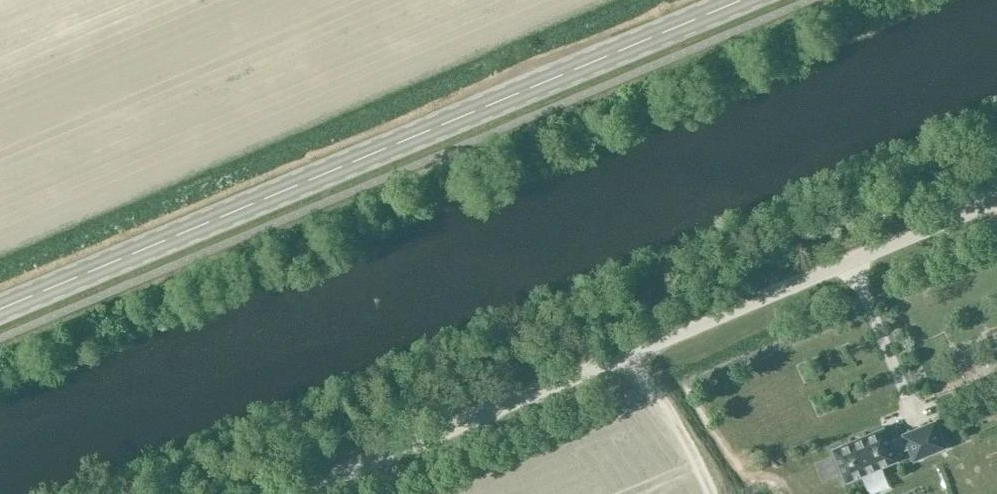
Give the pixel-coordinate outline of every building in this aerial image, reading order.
[(914,460),(946,446),(935,420),(903,434),(889,440),(883,427),(832,449),(846,480),(896,459),(894,454),(909,448),(914,460)] [(956,485),(972,493),(982,473),(965,465),(956,485)]
